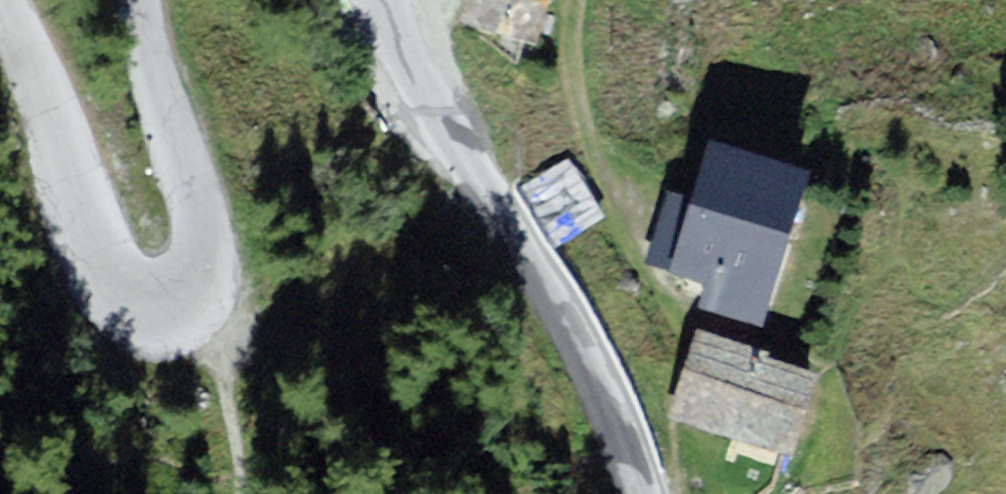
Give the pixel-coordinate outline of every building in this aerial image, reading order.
[(466,30),(542,49),(555,0),(474,0),(466,30)] [(803,172),(716,145),(698,205),(671,197),(652,261),(712,279),(705,300),(760,316),(803,172)] [(603,223),(568,166),(518,196),(553,253),(603,223)] [(827,389),(703,340),(671,421),(796,470),(827,389)]
